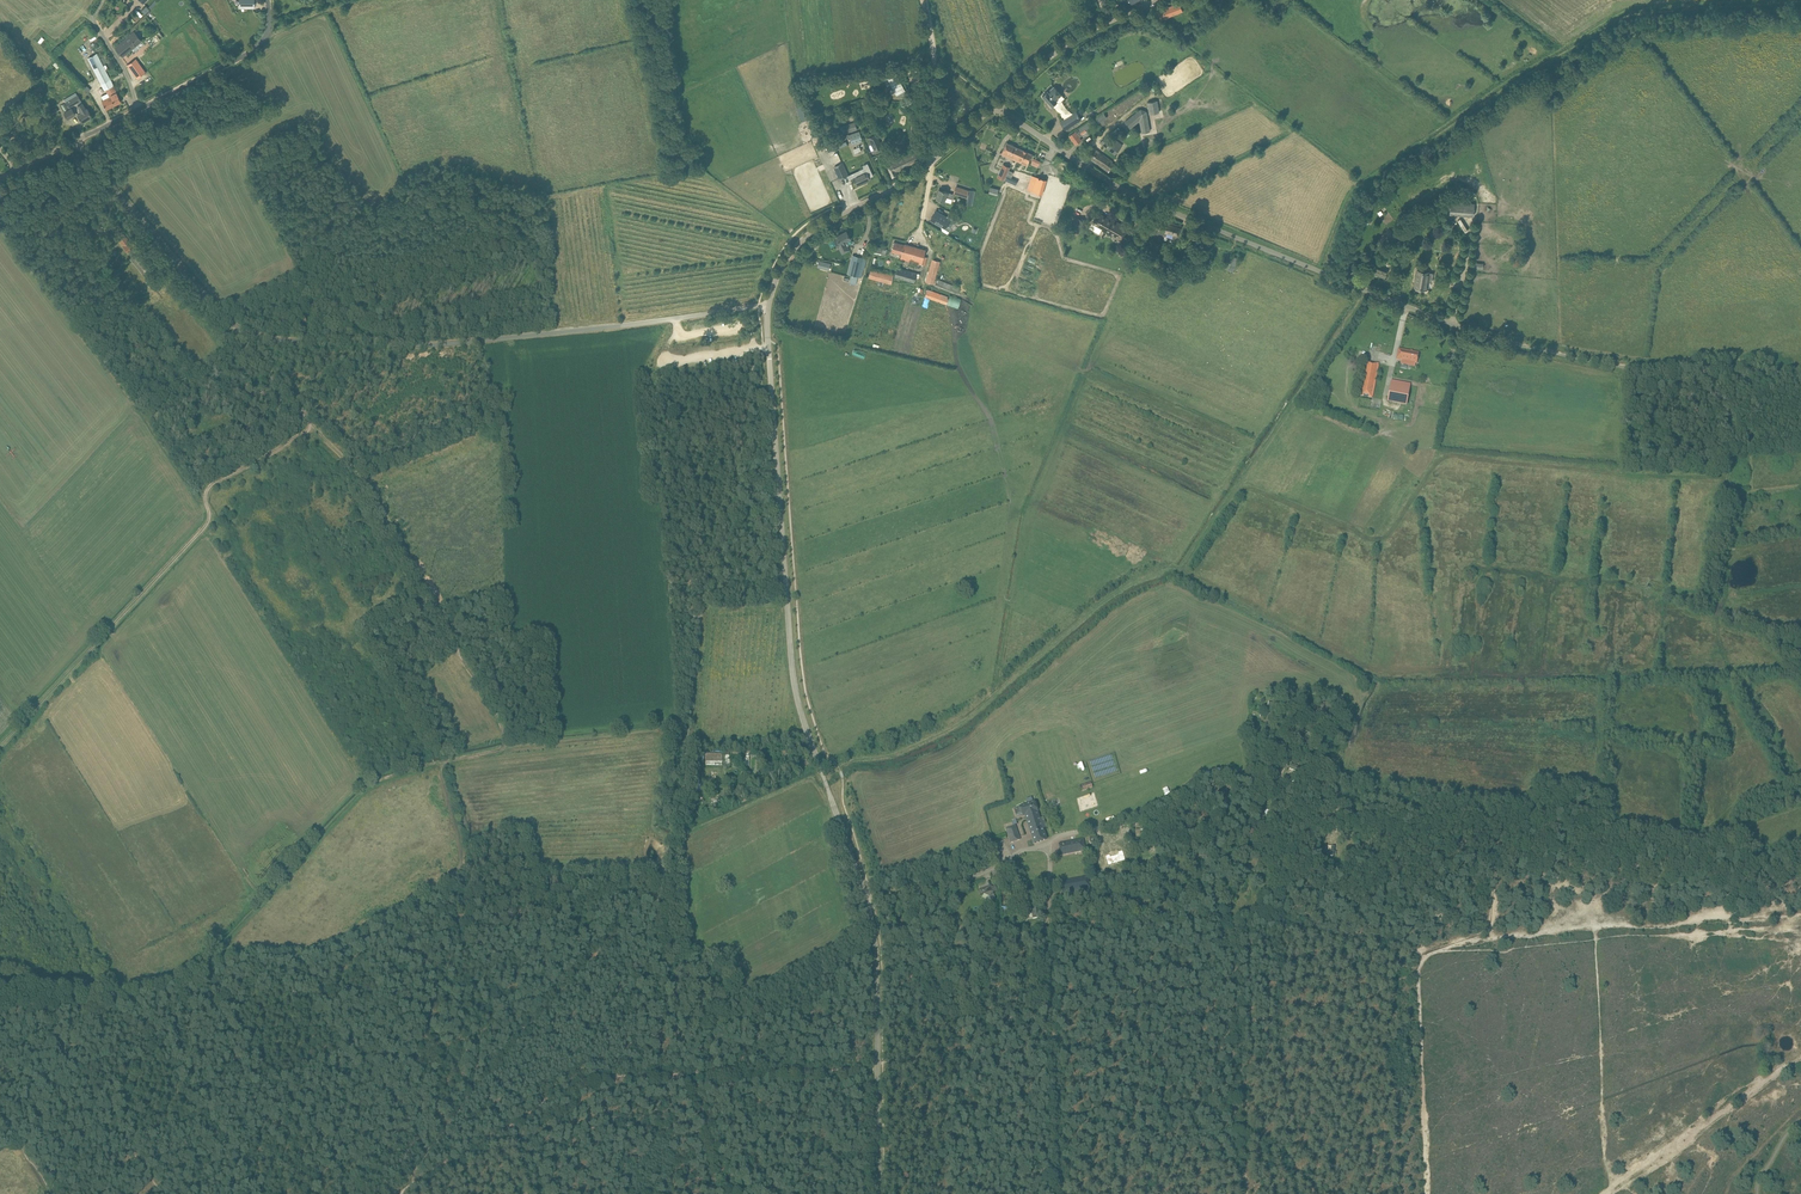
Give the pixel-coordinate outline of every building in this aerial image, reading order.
[(1182,11),(1181,8),(1179,3),(1157,11),(1160,20),(1182,11)] [(140,10),(145,14),(150,9),(145,5),(140,10)] [(159,31),(147,40),(152,47),(168,35),(164,30),(160,32),(159,31)] [(115,47),(123,57),(142,41),(134,31),(115,47)] [(105,90),(106,89),(113,86),(96,54),(88,58),(105,90)] [(127,64),(130,68),(137,78),(145,72),(135,58),(127,64)] [(861,90),(871,88),(869,81),(860,83),(861,90)] [(106,89),(108,94),(110,93),(116,104),(121,102),(119,97),(120,96),(119,93),(117,94),(116,91),(113,86),(106,89)] [(1042,96),(1049,103),(1048,104),(1050,106),(1051,105),(1052,106),(1057,101),(1058,102),(1060,102),(1063,99),(1064,97),(1061,95),(1054,86),(1048,91),(1042,96)] [(64,100),(65,102),(69,107),(76,103),(82,114),(78,116),(82,122),(92,116),(88,110),(86,111),(82,103),(75,93),(64,100)] [(110,93),(108,94),(109,97),(102,100),(106,109),(116,104),(110,93)] [(1157,100),(1147,102),(1149,114),(1159,112),(1157,100)] [(64,113),(68,119),(75,114),(71,108),(64,113)] [(1140,109),(1124,122),(1127,125),(1139,115),(1141,117),(1143,117),(1146,132),(1150,131),(1146,111),(1140,109)] [(1076,112),(1065,120),(1061,122),(1065,129),(1081,119),(1076,112)] [(1074,132),(1069,136),(1076,144),(1078,143),(1080,141),(1082,140),(1080,137),(1082,135),(1083,133),(1082,131),(1085,129),(1086,131),(1098,123),(1096,121),(1094,119),(1094,118),(1074,132)] [(814,132),(808,120),(802,122),(809,135),(814,132)] [(842,126),(843,129),(845,134),(858,130),(855,122),(850,123),(845,125),(842,126)] [(859,131),(849,135),(852,145),(863,141),(859,131)] [(868,138),(873,149),(875,154),(880,152),(880,151),(882,150),(882,151),(885,149),(881,141),(880,142),(879,139),(880,139),(877,133),(868,138)] [(1105,135),(1104,137),(1100,142),(1115,154),(1121,147),(1110,139),(1105,135)] [(1027,165),(1028,162),(1030,159),(1032,154),(1019,148),(1007,142),(1006,145),(1002,154),(1007,156),(1014,159),(1021,163),(1027,165)] [(1102,151),(1094,145),(1086,156),(1087,156),(1102,167),(1103,167),(1105,168),(1104,169),(1108,172),(1114,164),(1112,162),(1112,161),(1100,153),(1102,151)] [(885,157),(888,163),(885,164),(892,178),(898,175),(897,172),(909,166),(909,165),(912,163),(913,164),(922,160),(917,150),(899,158),(896,152),(885,157)] [(1040,161),(1033,158),(1030,164),(1037,167),(1040,161)] [(834,167),(839,179),(848,175),(842,163),(834,167)] [(863,165),(864,168),(858,170),(860,174),(853,177),(857,185),(870,179),(869,178),(873,176),(868,163),(863,165)] [(1006,176),(1008,171),(1010,167),(1003,164),(997,178),(1004,180),(1006,176)] [(972,179),(972,177),(968,176),(966,186),(977,189),(979,181),(972,179)] [(1035,177),(1031,191),(1042,194),(1047,180),(1035,177)] [(997,195),(999,188),(990,186),(988,192),(997,195)] [(968,191),(956,187),(954,193),(967,197),(968,191)] [(954,194),(945,191),(939,189),(936,198),(939,199),(942,200),(951,203),(954,194)] [(973,205),(976,191),(969,190),(966,204),(973,205)] [(1473,216),(1473,204),(1449,202),(1448,214),(1473,216)] [(75,214),(78,218),(84,215),(86,218),(93,213),(88,205),(75,214)] [(936,211),(931,219),(945,228),(950,219),(946,217),(947,217),(936,211)] [(947,217),(946,217),(950,219),(954,222),(957,223),(960,218),(950,212),(947,217)] [(1097,212),(1094,217),(1091,222),(1092,222),(1089,228),(1099,234),(1102,230),(1122,241),(1129,229),(1125,226),(1122,225),(1109,217),(1108,218),(1097,212)] [(1162,220),(1163,219),(1154,216),(1148,233),(1160,237),(1161,235),(1177,240),(1180,231),(1182,226),(1167,220),(1166,222),(1162,220)] [(1071,229),(1078,233),(1085,222),(1078,217),(1071,229)] [(120,229),(115,232),(113,234),(129,253),(137,247),(131,239),(129,240),(120,229)] [(838,248),(839,248),(842,254),(850,250),(846,244),(847,243),(846,241),(850,238),(847,231),(837,236),(838,239),(834,241),(838,248)] [(1390,239),(1383,247),(1388,251),(1395,242),(1390,239)] [(891,252),(902,255),(900,259),(925,266),(926,263),(927,257),(924,256),(926,250),(905,244),(904,244),(894,241),(892,247),(891,252)] [(91,242),(86,248),(95,256),(94,257),(96,259),(99,255),(98,254),(101,251),(91,242)] [(874,253),(886,256),(888,249),(876,246),(874,253)] [(1119,255),(1124,258),(1129,249),(1124,246),(1119,255)] [(140,250),(136,253),(132,256),(144,272),(153,266),(140,250)] [(1238,258),(1228,254),(1226,260),(1223,268),(1233,272),(1238,258)] [(860,268),(863,258),(853,255),(848,274),(852,275),(858,276),(861,277),(863,269),(860,268)] [(932,259),(926,282),(933,284),(935,279),(939,265),(940,261),(933,259),(932,259)] [(1370,272),(1384,278),(1387,270),(1379,267),(1381,262),(1376,260),(1375,265),(1373,264),(1370,272)] [(898,267),(895,277),(914,283),(917,273),(898,267)] [(891,285),(894,276),(871,269),(868,278),(891,285)] [(1417,270),(1415,288),(1426,290),(1429,272),(1417,270)] [(852,275),(849,283),(856,285),(858,276),(852,275)] [(957,294),(960,288),(938,278),(935,284),(957,294)] [(879,286),(877,294),(884,296),(885,291),(888,292),(890,285),(872,280),(871,284),(879,286)] [(928,289),(925,297),(947,305),(949,297),(928,289)] [(1419,353),(1399,349),(1397,359),(1417,363),(1419,353)] [(1375,362),(1375,364),(1370,363),(1370,361),(1367,361),(1360,395),(1364,396),(1364,394),(1369,395),(1368,397),(1372,397),(1378,363),(1375,362)] [(1388,400),(1407,404),(1410,386),(1391,382),(1388,400)] [(1284,714),(1287,716),(1292,705),(1291,704),(1289,703),(1288,703),(1287,707),(1269,702),(1268,707),(1285,711),(1284,714)] [(1315,723),(1317,722),(1317,721),(1320,718),(1310,709),(1305,714),(1315,723)] [(1304,730),(1301,736),(1306,738),(1308,739),(1311,741),(1315,735),(1304,730)] [(1291,740),(1278,742),(1278,749),(1292,746),(1291,740)] [(1289,767),(1290,768),(1290,769),(1303,773),(1305,769),(1291,764),(1291,765),(1290,765),(1289,767)] [(1081,791),(1093,787),(1091,781),(1079,786),(1081,791)] [(1223,797),(1220,798),(1221,803),(1229,802),(1226,790),(1222,790),(1223,797)] [(1303,793),(1301,801),(1298,801),(1297,805),(1298,805),(1297,808),(1301,809),(1301,808),(1303,809),(1305,806),(1307,794),(1303,793)] [(725,800),(726,803),(740,797),(739,794),(725,800)] [(1313,803),(1312,806),(1316,807),(1328,808),(1328,804),(1322,803),(1323,800),(1318,800),(1318,803),(1316,803),(1313,803)] [(1028,803),(1028,804),(1020,807),(1023,816),(1025,816),(1027,820),(1029,820),(1030,823),(1032,828),(1033,831),(1031,832),(1035,843),(1046,839),(1047,839),(1046,836),(1043,829),(1043,828),(1042,829),(1039,819),(1040,819),(1040,818),(1038,813),(1037,811),(1038,811),(1037,807),(1035,802),(1033,802),(1033,801),(1028,803)] [(1268,809),(1264,810),(1267,823),(1271,822),(1275,821),(1280,820),(1279,815),(1274,816),(1273,809),(1268,809)] [(1325,823),(1330,823),(1330,818),(1331,818),(1331,816),(1331,815),(1316,813),(1315,817),(1325,818),(1325,823)] [(1353,819),(1349,819),(1348,823),(1357,824),(1358,814),(1354,814),(1353,819)] [(1006,829),(1011,843),(1020,839),(1016,829),(1010,831),(1009,828),(1006,829)] [(1136,830),(1137,840),(1142,839),(1142,842),(1146,842),(1145,829),(1136,830)] [(1076,841),(1077,843),(1060,846),(1062,857),(1086,852),(1083,839),(1076,840),(1076,841)] [(1106,857),(1102,858),(1104,868),(1122,864),(1120,854),(1115,855),(1116,857),(1107,859),(1106,857)] [(1091,888),(1088,876),(1060,882),(1062,894),(1091,888)] [(1015,884),(1003,885),(1004,890),(1008,889),(1011,892),(1012,903),(1017,903),(1015,884)] [(991,887),(991,886),(978,890),(980,895),(984,893),(989,895),(992,902),(996,901),(993,891),(997,890),(995,885),(991,887)] [(1033,918),(1037,917),(1035,907),(1024,909),(1024,914),(1025,913),(1026,918),(1033,917),(1033,918)]
